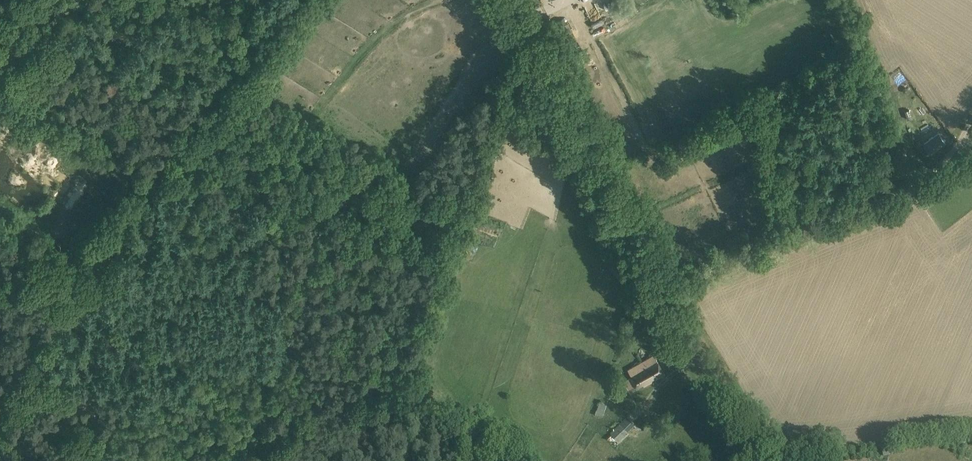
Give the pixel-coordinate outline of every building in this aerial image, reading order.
[(599,2),(601,8),(612,4),(611,0),(605,0),(599,2)] [(930,153),(945,142),(939,135),(925,145),(930,153)] [(967,160),(951,175),(958,182),(971,170),(971,164),(967,160)] [(639,326),(644,323),(641,318),(639,318),(638,316),(634,318),(639,326)] [(665,374),(654,355),(628,370),(631,376),(624,379),(630,389),(636,386),(637,387),(643,384),(644,386),(665,374)] [(618,441),(635,424),(627,416),(610,432),(618,441)] [(889,448),(882,450),(883,456),(891,454),(889,448)]
